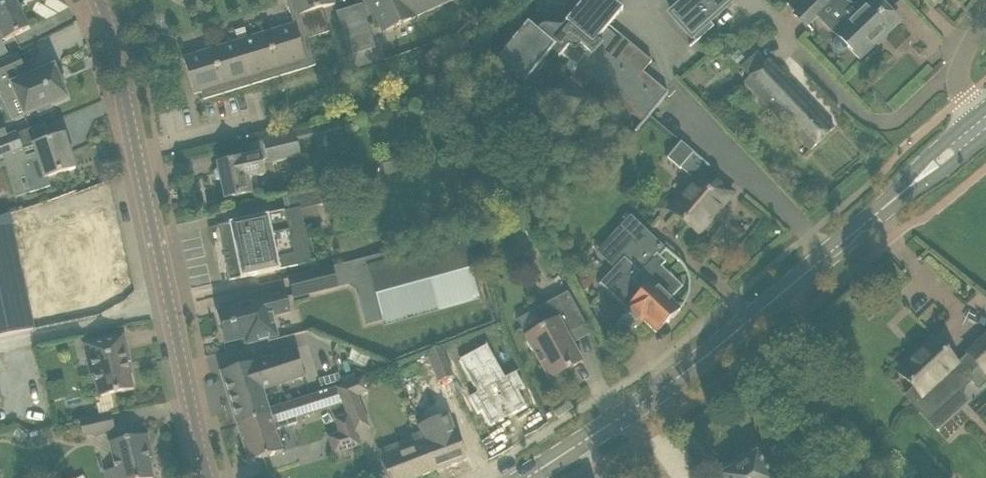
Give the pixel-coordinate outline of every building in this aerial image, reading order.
[(183,58),(194,94),(201,92),(203,100),(316,66),(307,39),(329,32),(321,9),(335,5),(334,0),(285,0),(293,25),(183,58)] [(383,34),(415,19),(411,12),(437,0),(368,0),(383,34)] [(496,60),(523,83),(549,52),(558,59),(561,56),(577,69),(569,79),(567,80),(565,78),(544,103),(573,127),(594,102),(581,91),(590,80),(642,123),(643,124),(668,95),(667,94),(643,72),(651,62),(620,35),(617,38),(606,28),(622,9),(610,0),(583,0),(563,23),(564,24),(558,28),(547,27),(542,27),(536,32),(526,24),(496,60)] [(690,41),(692,39),(695,42),(713,27),(710,24),(735,1),(734,0),(680,0),(665,14),(690,41)] [(805,26),(829,3),(826,0),(809,0),(794,14),(805,26)] [(830,29),(837,36),(833,40),(833,44),(833,48),(836,51),(840,52),(844,51),(848,47),(859,59),(898,21),(892,15),(894,12),(883,0),(882,0),(880,1),(879,0),(868,0),(847,20),(835,8),(823,20),(831,28),(830,29)] [(1,42),(1,41),(26,28),(12,1),(0,7),(0,43),(1,42)] [(337,14),(350,55),(374,48),(361,6),(337,14)] [(0,93),(0,95),(3,103),(8,105),(17,101),(24,116),(37,110),(38,113),(51,108),(50,105),(66,98),(59,82),(62,81),(57,68),(54,69),(53,67),(26,79),(22,71),(23,71),(17,55),(0,62),(0,85),(2,89),(0,93)] [(744,82),(810,151),(834,128),(768,59),(744,82)] [(299,156),(296,142),(340,131),(338,123),(262,141),(268,164),(299,156)] [(17,133),(16,134),(16,133),(5,138),(6,138),(0,141),(0,160),(24,150),(17,133)] [(19,163),(29,194),(50,187),(47,177),(74,168),(64,136),(31,146),(34,158),(19,163)] [(707,166),(676,141),(663,156),(679,169),(680,168),(691,178),(667,207),(698,234),(732,194),(716,181),(703,170),(707,166)] [(380,159),(384,176),(411,170),(407,153),(380,159)] [(216,165),(224,200),(259,192),(256,179),(264,177),(259,155),(216,165)] [(330,188),(319,191),(323,205),(333,203),(330,188)] [(217,226),(227,274),(238,272),(240,278),(311,263),(300,211),(323,205),(319,191),(319,190),(286,198),(289,210),(217,226)] [(33,330),(13,232),(9,214),(0,218),(0,337),(33,330)] [(623,259),(599,285),(625,309),(623,311),(625,313),(617,322),(618,323),(628,333),(637,323),(639,325),(643,321),(656,333),(678,309),(669,300),(682,287),(661,267),(666,262),(657,254),(663,247),(630,216),(605,242),(623,259)] [(384,255),(332,268),(337,289),(349,286),(355,290),(366,327),(382,323),(383,327),(480,300),(462,240),(385,261),(384,255)] [(332,268),(287,279),(292,300),(337,289),(332,268)] [(582,361),(567,334),(585,324),(567,292),(531,311),(537,321),(521,330),(524,336),(523,337),(538,364),(539,363),(549,381),(569,369),(569,368),(582,361)] [(252,304),(218,313),(225,343),(244,338),(246,344),(277,336),(272,317),(290,313),(285,293),(251,302),(252,304)] [(133,389),(127,362),(130,362),(123,334),(82,344),(89,376),(92,376),(97,398),(133,389)] [(914,388),(905,397),(936,430),(968,401),(960,392),(973,380),(969,376),(976,368),(984,377),(985,375),(985,335),(966,353),(967,354),(956,365),(932,340),(920,350),(922,352),(900,373),(914,388)] [(425,353),(436,383),(453,377),(441,346),(425,353)] [(488,346),(473,354),(507,415),(512,413),(514,417),(528,409),(519,393),(526,390),(516,373),(506,379),(488,346)] [(268,409),(262,392),(304,379),(294,349),(220,373),(236,425),(237,425),(249,463),(281,452),(274,430),(297,423),(295,418),(339,404),(334,388),(268,409)] [(473,354),(459,362),(477,395),(469,399),(478,416),(482,414),(491,430),(505,422),(503,418),(507,415),(473,354)] [(337,373),(319,379),(321,386),(340,380),(337,373)] [(335,388),(346,415),(362,409),(357,398),(369,393),(362,377),(335,388)] [(79,421),(83,438),(114,430),(111,414),(79,421)] [(383,469),(387,477),(416,477),(464,460),(448,418),(431,424),(436,437),(423,442),(424,443),(380,460),(383,469)] [(328,437),(333,454),(358,447),(352,429),(328,437)] [(114,469),(103,471),(105,477),(153,477),(146,450),(150,449),(147,435),(108,444),(114,469)] [(755,453),(720,476),(722,477),(772,477),(755,453)]
